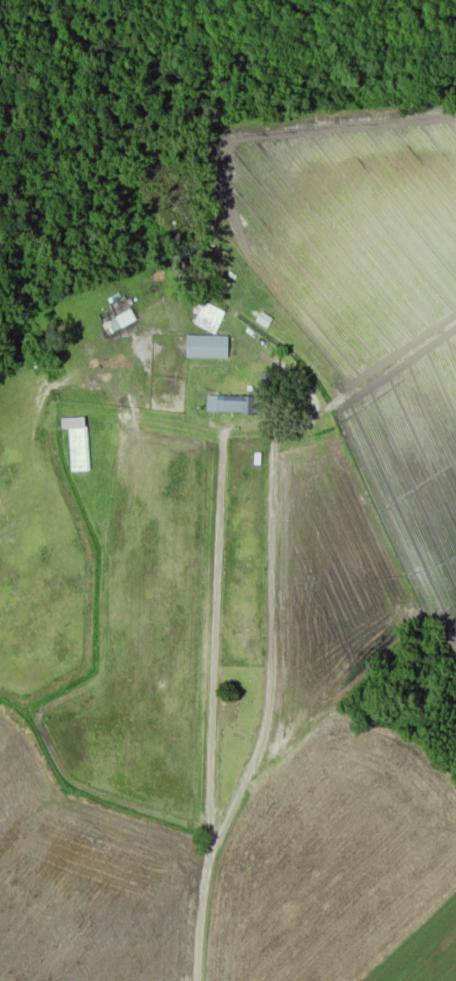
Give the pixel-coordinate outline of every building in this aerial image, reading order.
[(216,335),(226,313),(205,303),(194,326),(216,335)] [(188,359),(229,359),(229,337),(188,337),(188,359)] [(257,397),(208,397),(208,414),(257,414),(257,397)] [(88,473),(88,428),(70,428),(70,473),(88,473)]
